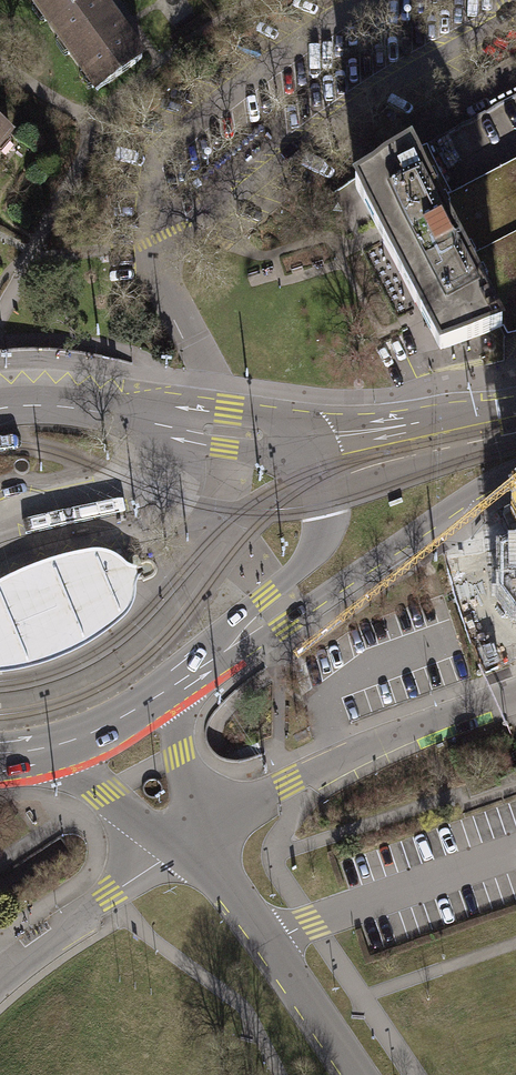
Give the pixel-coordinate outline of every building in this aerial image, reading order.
[(49,23),(81,0),(32,0),(49,23)] [(49,23),(96,87),(140,56),(99,0),(81,0),(49,23)] [(9,134),(0,126),(0,145),(9,134)] [(468,265),(515,240),(515,161),(452,194),(427,148),(411,156),(468,265)] [(440,352),(502,330),(468,265),(411,156),(355,189),(440,352)] [(502,330),(507,339),(515,337),(515,240),(468,265),(502,330)] [(501,553),(500,598),(515,618),(515,546),(501,553)] [(139,580),(141,576),(145,573),(142,567),(137,568),(132,567),(127,565),(120,559),(113,554),(105,551),(97,550),(87,551),(65,556),(37,565),(11,576),(0,582),(0,675),(18,672),(35,668),(58,660),(84,648),(99,639),(113,628),(122,621),(130,611),(133,605),(136,597),(136,586),(139,580)]
